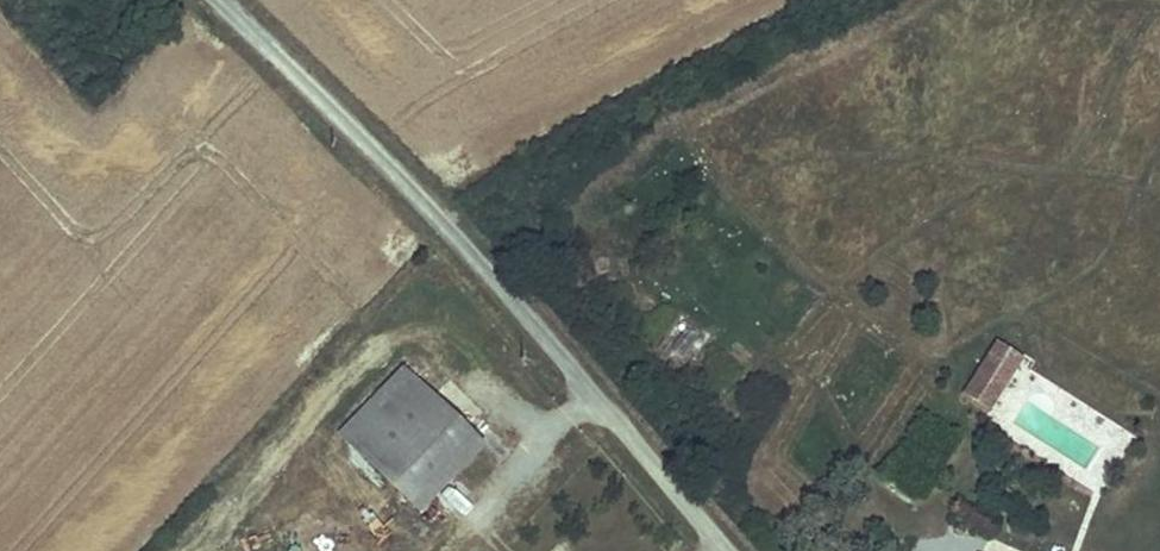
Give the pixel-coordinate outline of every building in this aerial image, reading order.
[(668,345),(684,356),(700,333),(683,322),(668,345)] [(1025,360),(1002,345),(991,361),(1015,376),(1025,360)] [(991,361),(971,394),(993,409),(1015,376),(991,361)] [(484,449),(405,374),(344,440),(423,514),(484,449)]
